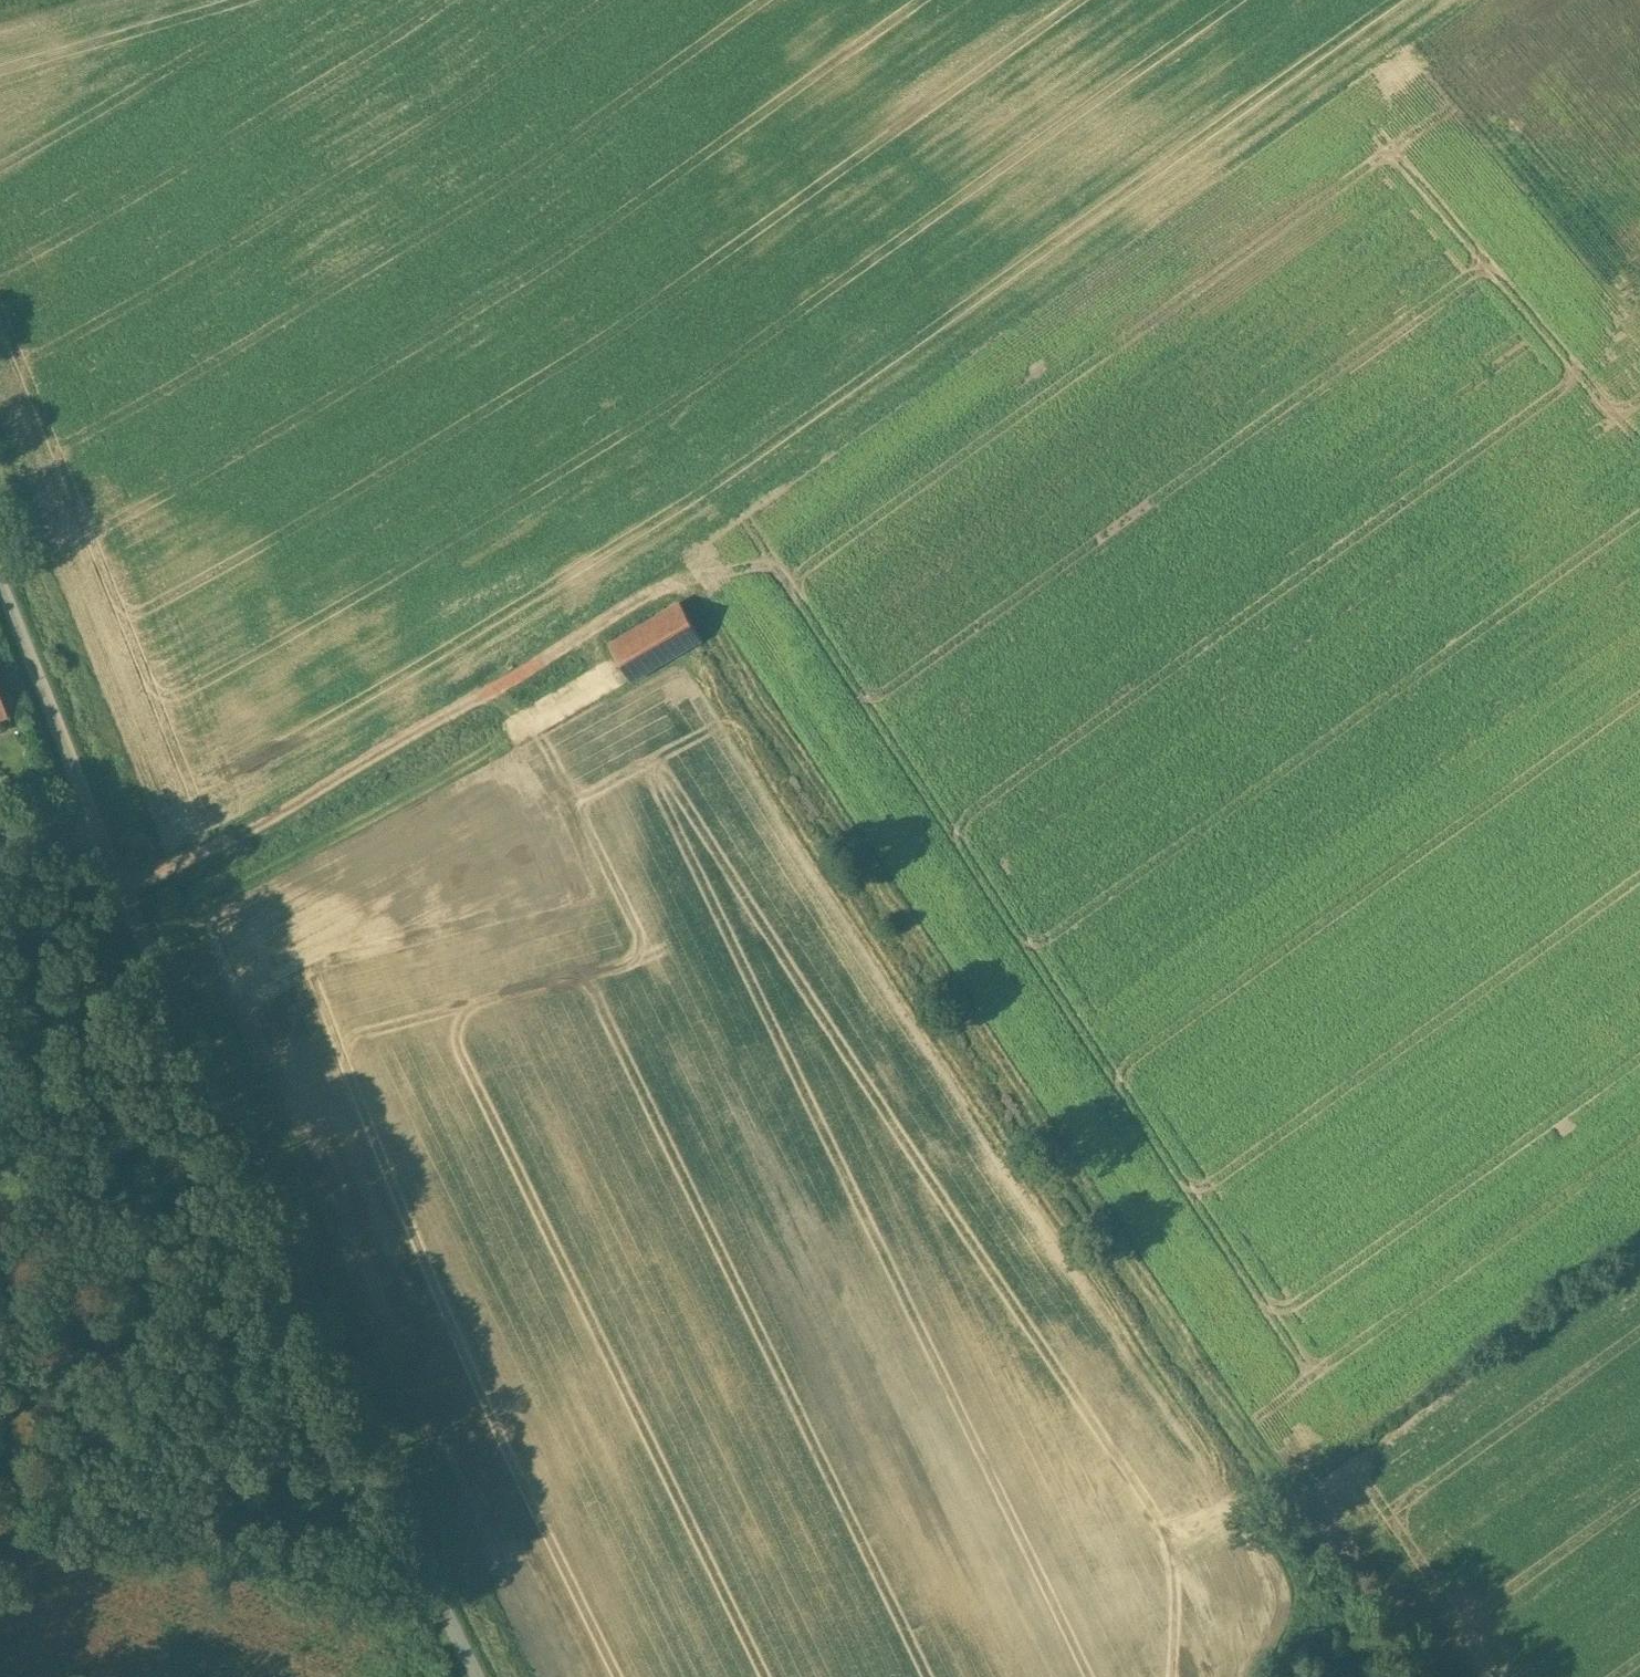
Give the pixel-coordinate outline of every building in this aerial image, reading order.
[(680,604),(608,645),(629,681),(693,644),(701,640),(680,604)]
